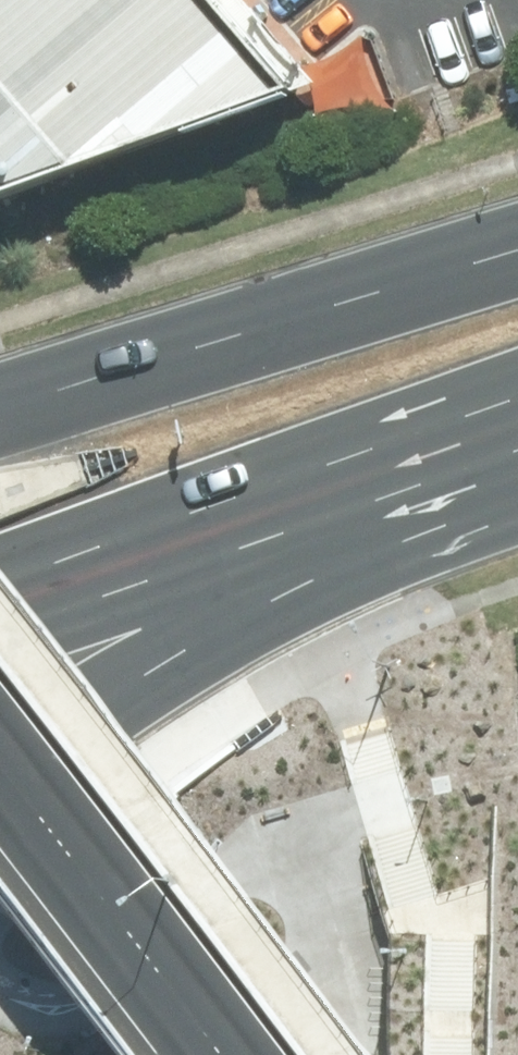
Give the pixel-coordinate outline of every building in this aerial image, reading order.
[(291,105),(199,0),(0,0),(0,211),(291,105)]
